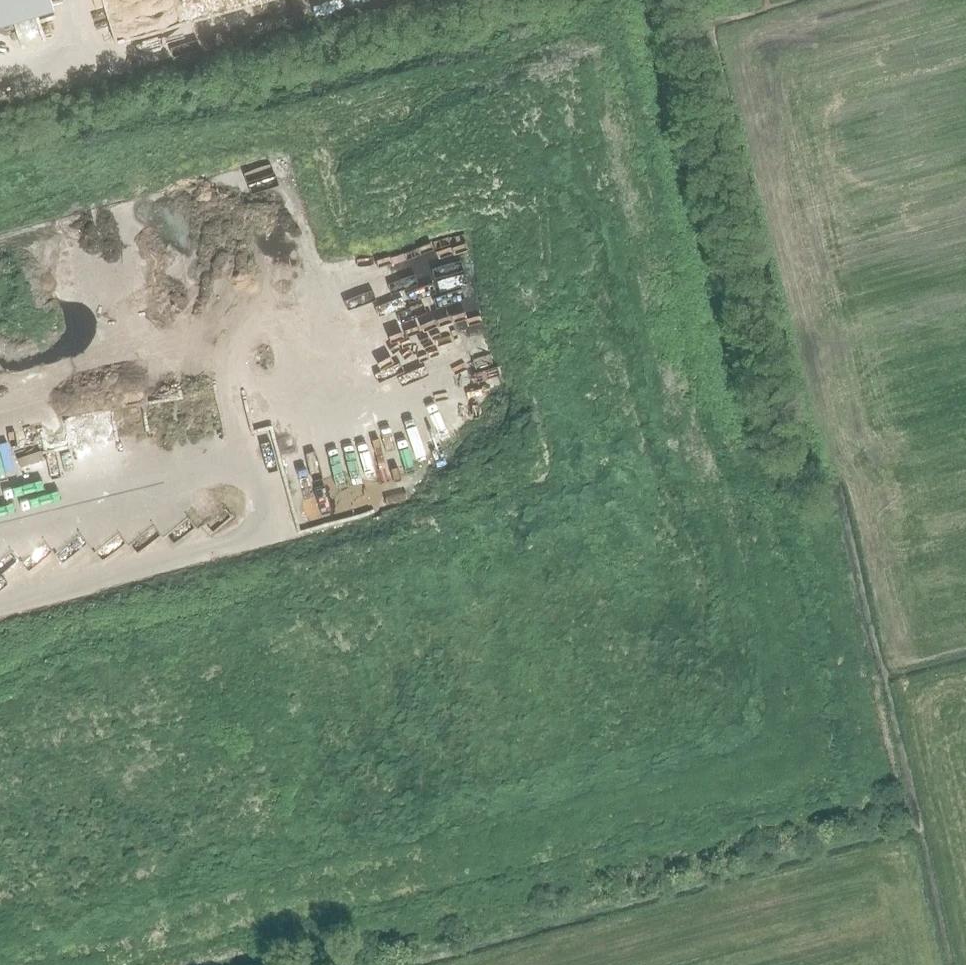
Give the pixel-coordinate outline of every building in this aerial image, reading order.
[(52,9),(49,0),(0,0),(0,25),(52,9)]
